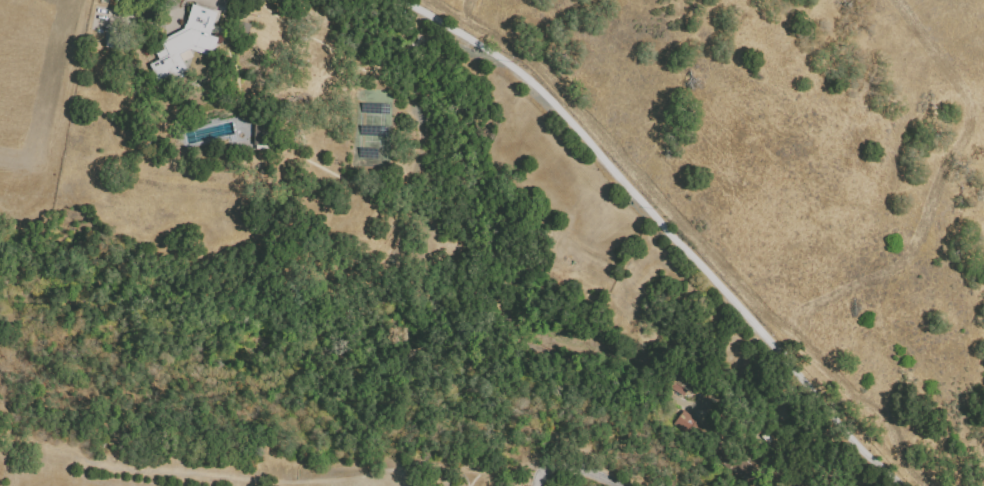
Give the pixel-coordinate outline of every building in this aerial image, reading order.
[(193,7),(218,15),(211,38),(220,40),(215,54),(212,53),(210,58),(190,52),(180,57),(188,73),(183,75),(186,81),(174,87),(158,56),(165,52),(161,44),(185,32),(193,7)] [(682,398),(660,385),(670,369),(692,383),(682,398)] [(672,421),(683,409),(695,419),(694,420),(695,421),(709,433),(698,445),(672,422),(672,421)] [(757,472),(743,458),(731,471),(745,484),(757,472)]
